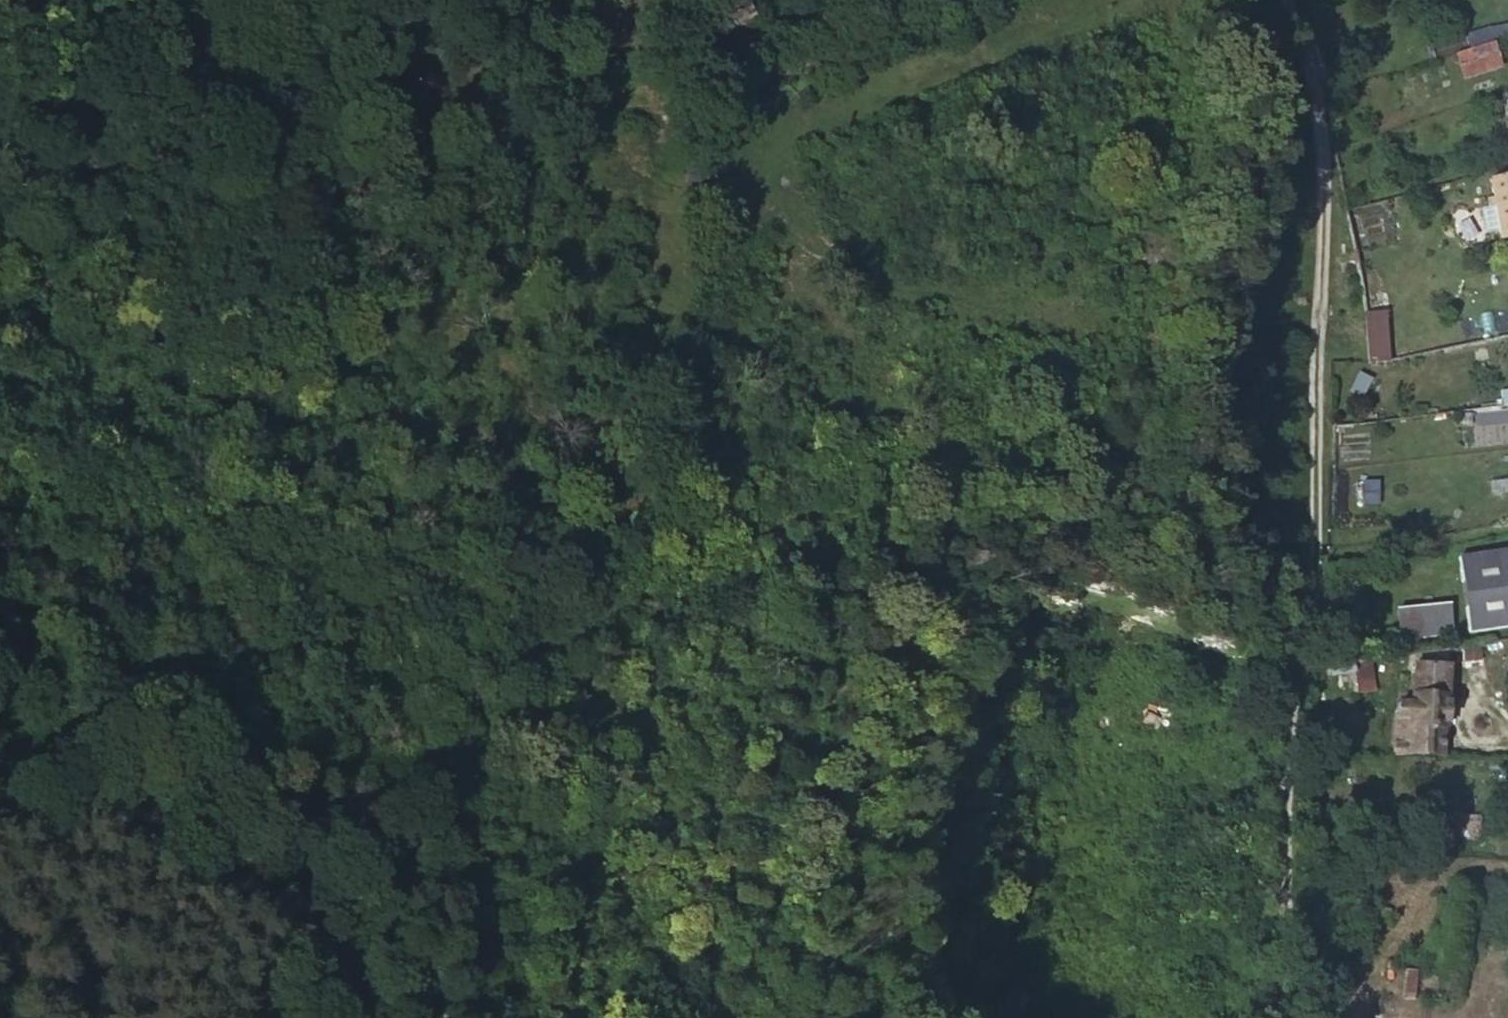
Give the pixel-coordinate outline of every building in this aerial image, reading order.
[(1463,59),(1471,83),(1507,71),(1499,47),(1476,55),(1463,59)] [(1492,184),(1503,247),(1507,246),(1507,181),(1492,184)] [(1357,316),(1362,370),(1385,368),(1378,313),(1357,316)] [(1475,561),(1484,635),(1507,632),(1507,556),(1475,561)] [(1397,604),(1398,637),(1452,636),(1452,603),(1397,604)] [(1398,706),(1393,755),(1441,759),(1452,667),(1421,666),(1416,707),(1398,706)]
